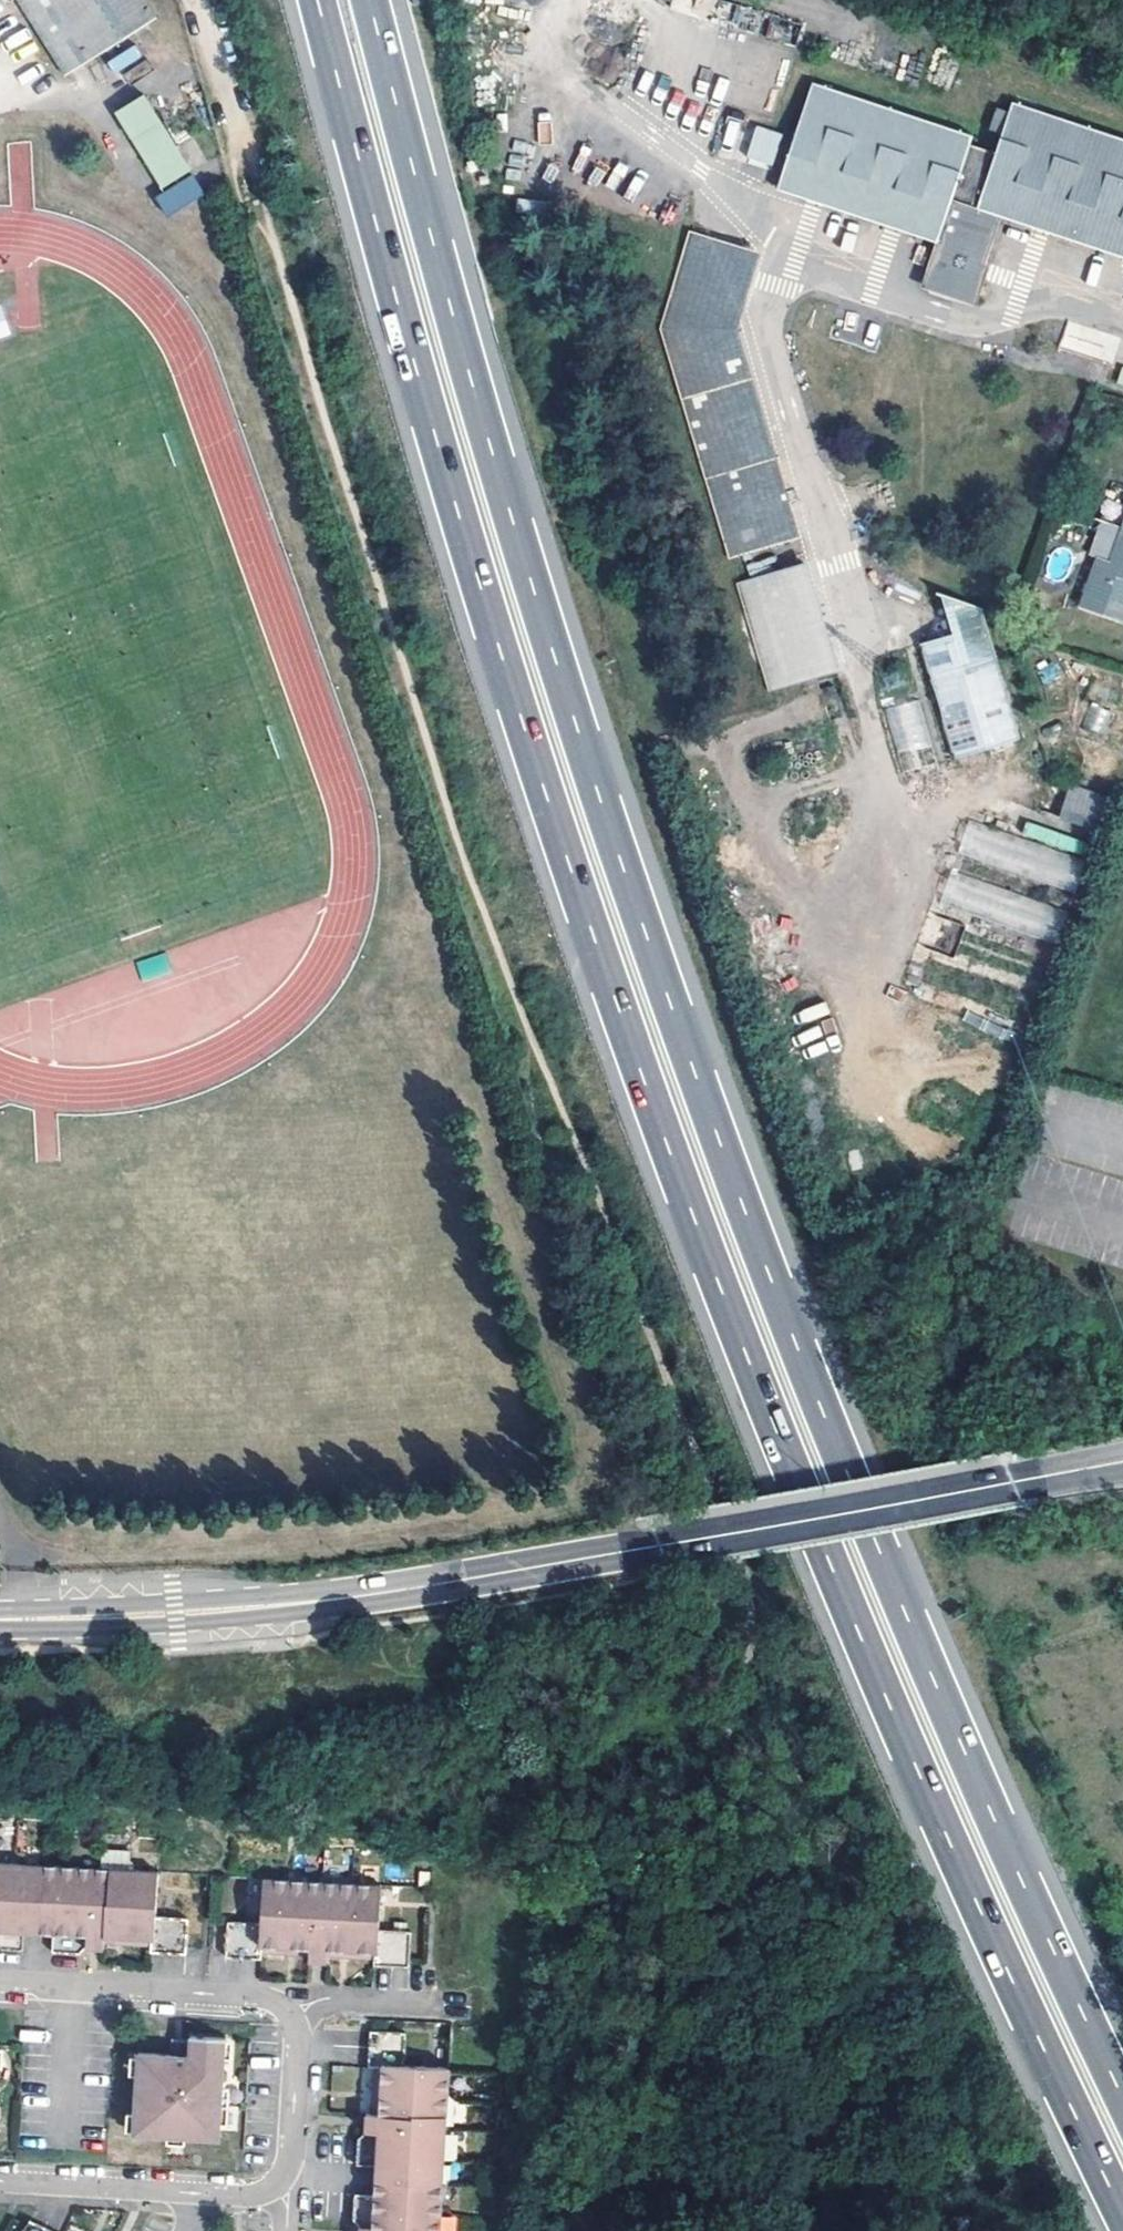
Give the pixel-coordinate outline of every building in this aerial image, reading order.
[(68,75),(154,23),(141,0),(20,0),(68,75)] [(690,0),(672,0),(671,6),(688,10),(690,0)] [(117,74),(143,55),(134,43),(108,62),(117,74)] [(806,93),(772,197),(928,250),(917,287),(947,296),(958,260),(972,266),(987,222),(1122,266),(1122,148),(1006,108),(991,154),(806,93)] [(144,94),(116,111),(163,187),(190,170),(144,94)] [(772,168),(782,133),(755,125),(745,160),(772,168)] [(193,173),(155,197),(168,217),(206,194),(193,173)] [(708,337),(733,259),(682,241),(650,335),(723,562),(776,545),(708,337)] [(745,263),(733,259),(708,337),(776,545),(787,541),(722,340),(745,263)] [(960,300),(972,266),(958,260),(947,296),(960,300)] [(0,305),(0,340),(11,337),(2,304),(0,305)] [(1060,346),(1111,361),(1119,336),(1068,320),(1060,346)] [(1122,384),(1122,376),(1109,371),(1104,386),(1120,391),(1122,384)] [(1106,567),(1091,562),(1076,612),(1122,627),(1122,513),(1106,567)] [(793,566),(731,588),(765,693),(827,671),(793,566)] [(973,608),(930,594),(943,633),(910,645),(948,757),(1014,735),(973,608)] [(917,699),(884,708),(897,755),(931,745),(917,699)] [(1101,733),(1111,712),(1092,703),(1082,724),(1101,733)] [(1094,831),(1107,797),(1071,783),(1058,817),(1094,831)] [(1029,823),(1025,833),(1071,849),(1075,838),(1029,823)] [(965,826),(958,860),(1078,886),(1085,853),(965,826)] [(1055,943),(1066,914),(953,869),(941,899),(1055,943)] [(104,1850),(104,1868),(139,1869),(139,1861),(133,1861),(133,1851),(104,1850)] [(50,1950),(80,1951),(80,1945),(94,1945),(102,1946),(102,1940),(103,1933),(150,1935),(150,1942),(149,1949),(186,1950),(188,1916),(161,1915),(163,1871),(139,1869),(104,1868),(0,1863),(0,1948),(21,1949),(22,1929),(51,1930),(50,1950)] [(376,1956),(376,1965),(408,1966),(410,1932),(382,1930),(385,1884),(264,1878),(261,1920),(229,1918),(227,1953),(261,1955),(261,1949),(261,1941),(306,1944),(306,1951),(305,1959),(317,1960),(328,1960),(328,1953),(329,1946),(377,1948),(376,1956)] [(103,1933),(102,1940),(150,1942),(150,1935),(103,1933)] [(261,1941),(261,1949),(306,1951),(306,1944),(261,1941)] [(329,1946),(328,1953),(376,1956),(377,1948),(329,1946)] [(447,2068),(402,2065),(404,2033),(369,2032),(367,2067),(373,2067),(380,2068),(378,2114),(371,2114),(365,2114),(365,2122),(364,2131),(358,2137),(357,2163),(376,2164),(374,2193),(355,2192),(354,2219),(359,2223),(359,2230),(438,2230),(447,2068)] [(138,2051),(134,2130),(218,2134),(223,2036),(191,2035),(190,2054),(185,2054),(177,2053),(170,2053),(138,2051)] [(177,2053),(185,2054),(185,2038),(171,2037),(170,2053),(177,2053)] [(380,2068),(373,2067),(371,2114),(378,2114),(380,2068)] [(30,2220),(25,2230),(54,2230),(30,2220)]
